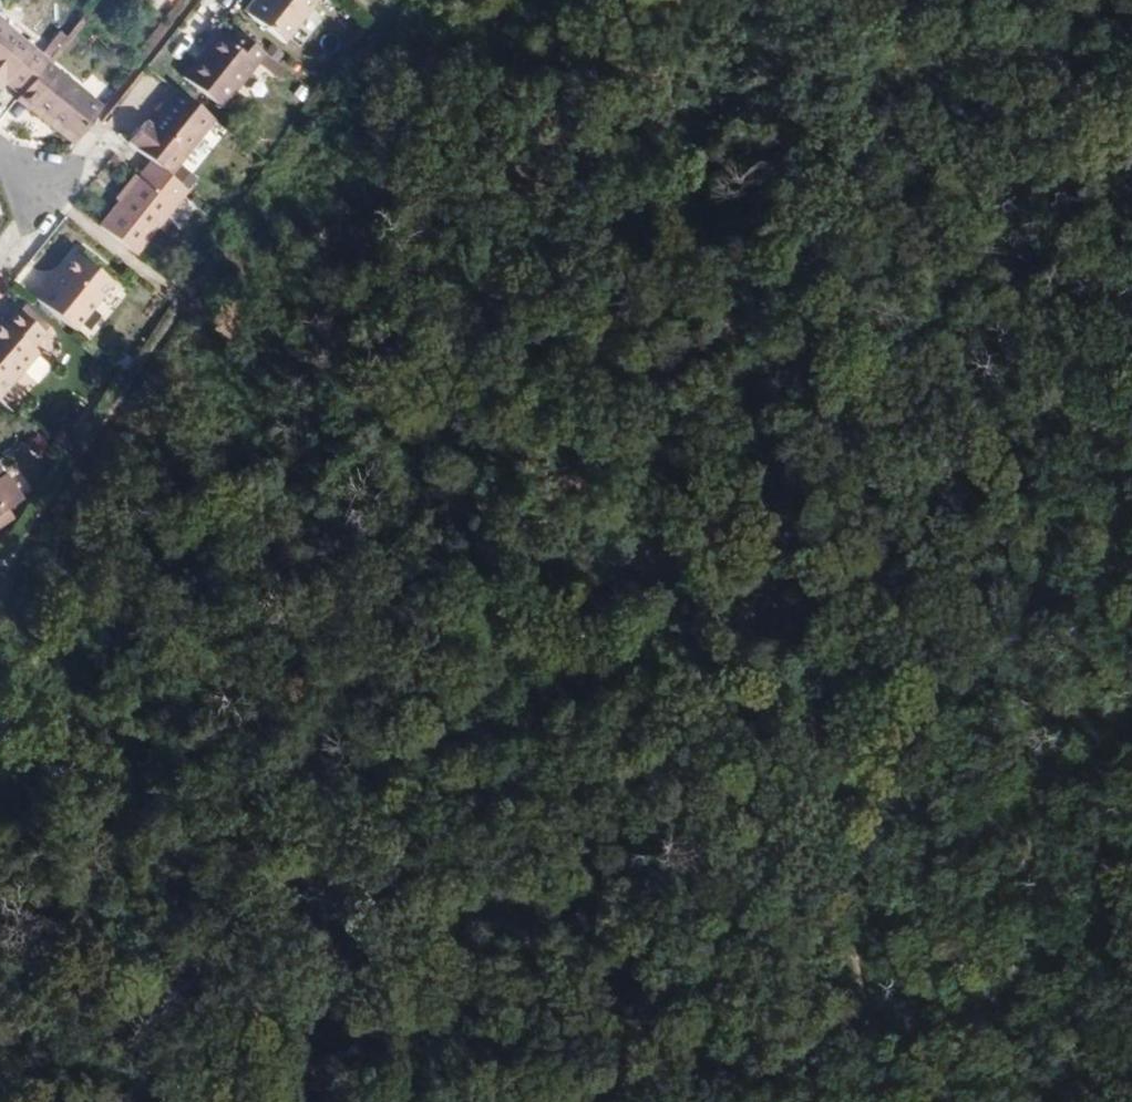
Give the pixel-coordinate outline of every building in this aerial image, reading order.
[(174,15),(187,0),(155,0),(174,15)] [(260,34),(294,63),(334,16),(316,0),(289,0),(260,34)] [(0,38),(0,105),(3,107),(35,66),(0,38)] [(188,95),(225,124),(270,68),(247,51),(236,62),(226,52),(188,95)] [(101,105),(46,60),(13,100),(68,145),(101,105)] [(161,184),(194,210),(239,152),(191,117),(149,174),(161,184)] [(118,238),(151,264),(194,210),(161,184),(118,238)] [(53,273),(37,257),(17,278),(34,294),(53,273)] [(44,311),(87,349),(123,307),(89,277),(61,305),(51,301),(44,311)] [(0,343),(0,421),(1,422),(43,375),(35,368),(48,353),(25,334),(11,349),(2,341),(0,343)] [(0,477),(0,521),(20,508),(0,477)]
